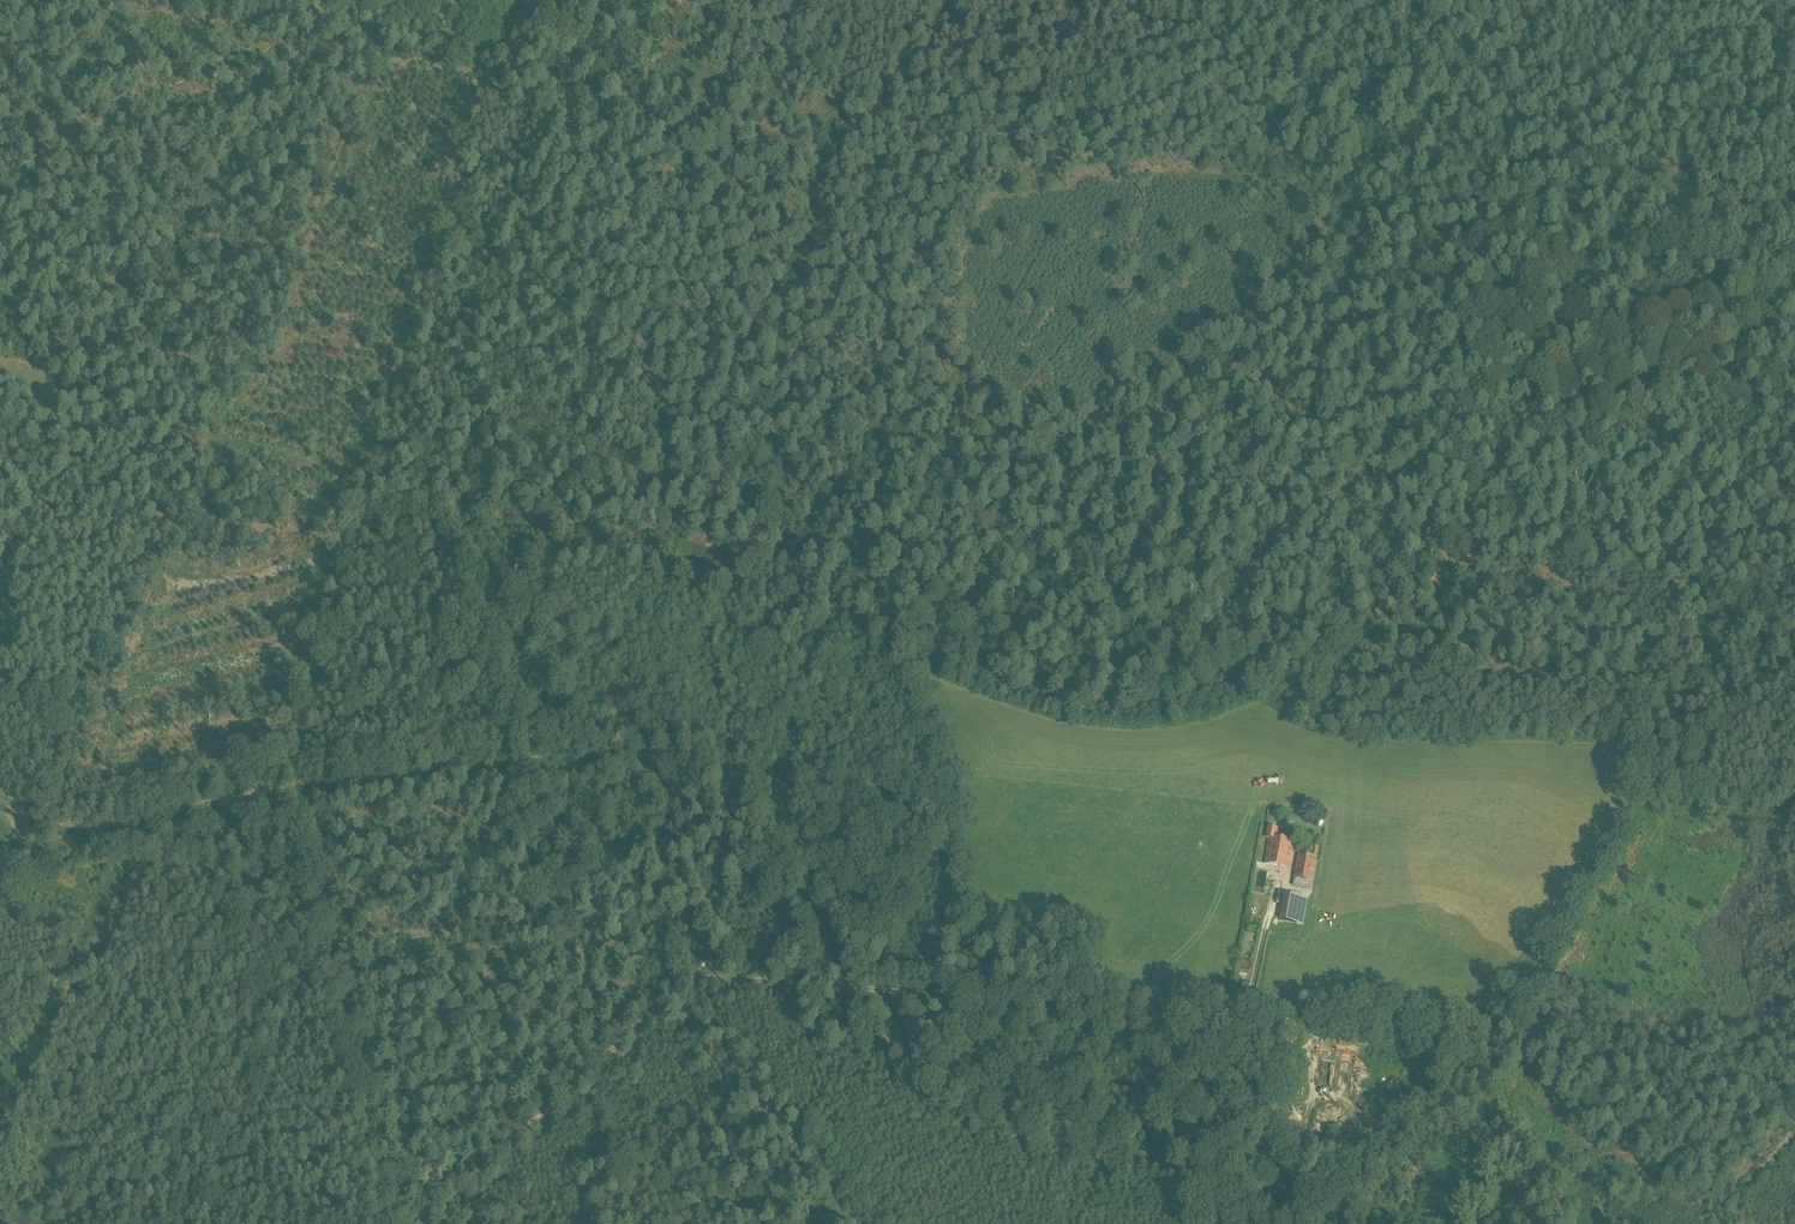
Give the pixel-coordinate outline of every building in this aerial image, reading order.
[(1291,861),(1292,856),(1295,842),(1276,839),(1278,829),(1268,827),(1265,838),(1269,839),(1265,863),(1289,868),(1290,860),(1291,861)] [(1318,858),(1320,843),(1314,842),(1311,857),(1298,854),(1294,878),(1304,880),(1304,881),(1312,882),(1313,882),(1318,858)] [(1300,924),(1301,916),(1300,916),(1303,899),(1286,896),(1282,920),(1300,924)]
